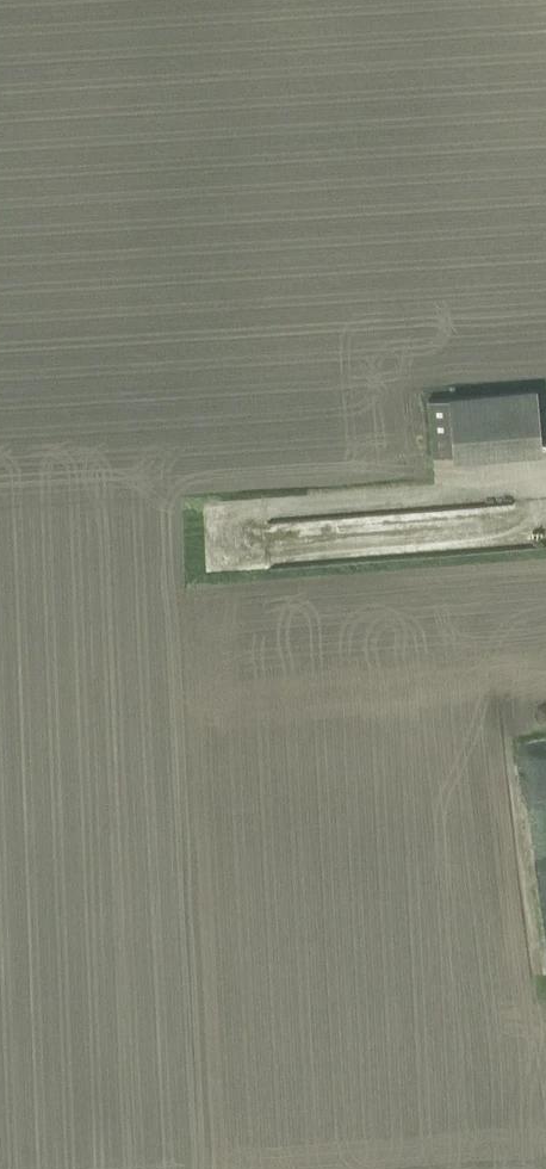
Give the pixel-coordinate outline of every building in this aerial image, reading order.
[(536,389),(425,399),(430,456),(452,454),(452,461),(542,453),(536,389)]
